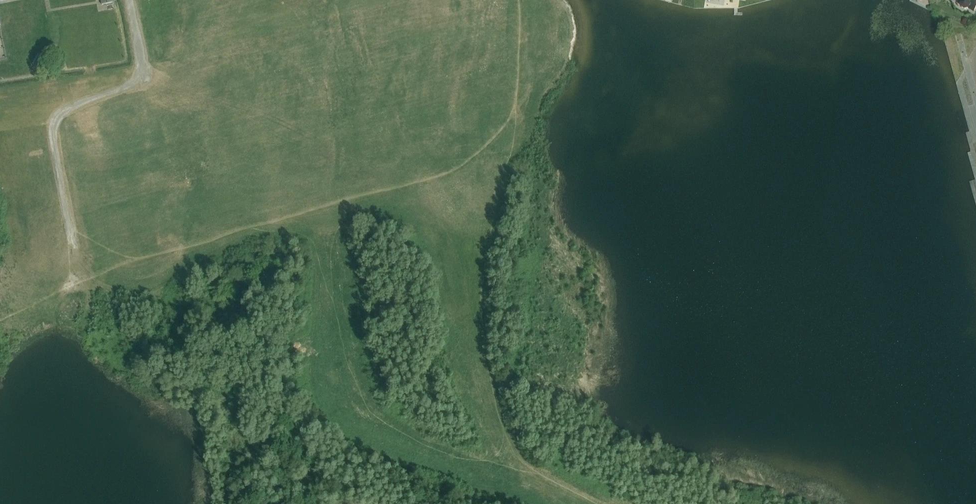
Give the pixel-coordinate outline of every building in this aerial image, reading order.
[(965,9),(968,9),(969,7),(974,11),(975,8),(975,0),(956,0),(958,1),(959,1),(962,3),(961,4),(962,7),(965,9)] [(38,55),(33,65),(43,70),(48,60),(38,55)]
